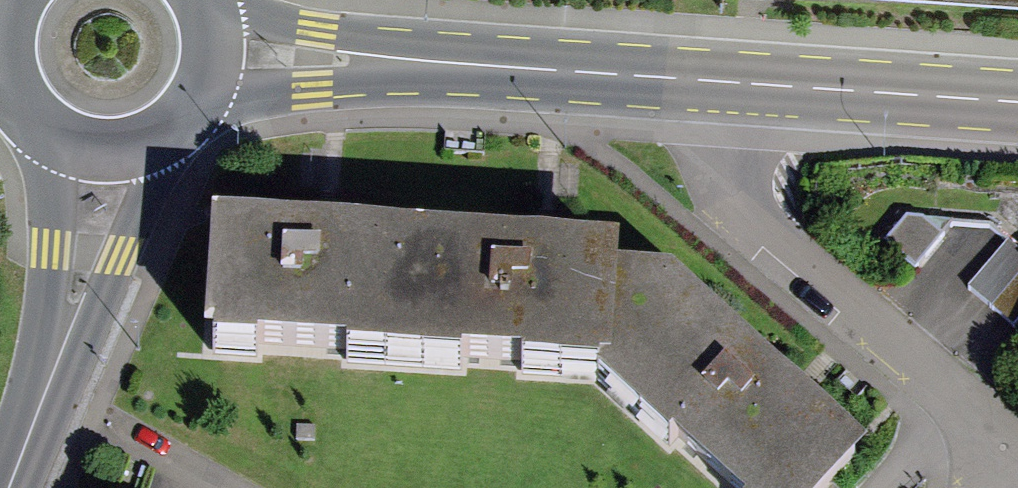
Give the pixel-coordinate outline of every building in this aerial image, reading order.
[(1017,12),(1017,0),(848,0),(1017,12)] [(225,214),(228,367),(608,388),(717,487),(843,487),(888,439),(666,229),(225,214)] [(885,251),(915,277),(943,245),(924,229),(903,230),(885,251)] [(1005,239),(967,284),(1017,328),(1017,250),(1005,239)]
